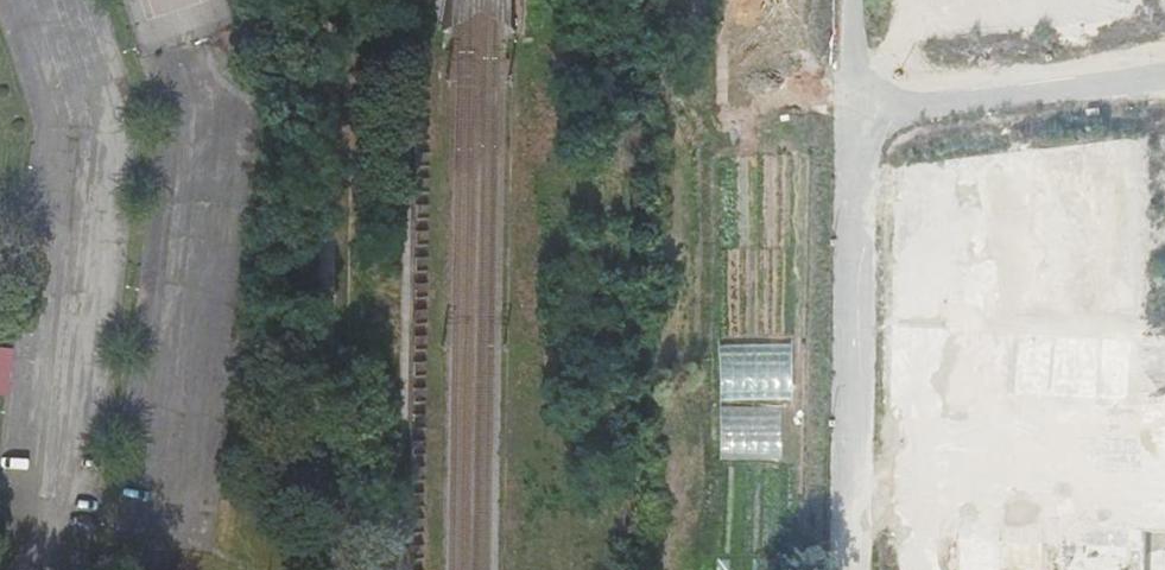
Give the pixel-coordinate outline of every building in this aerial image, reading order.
[(12,389),(14,344),(0,343),(0,389),(12,389)] [(1085,399),(1085,455),(1115,455),(1115,521),(1164,522),(1164,399),(1085,399)] [(1086,552),(1086,568),(1059,568),(1059,569),(1134,569),(1134,560),(1143,559),(1143,551),(1086,552)]
